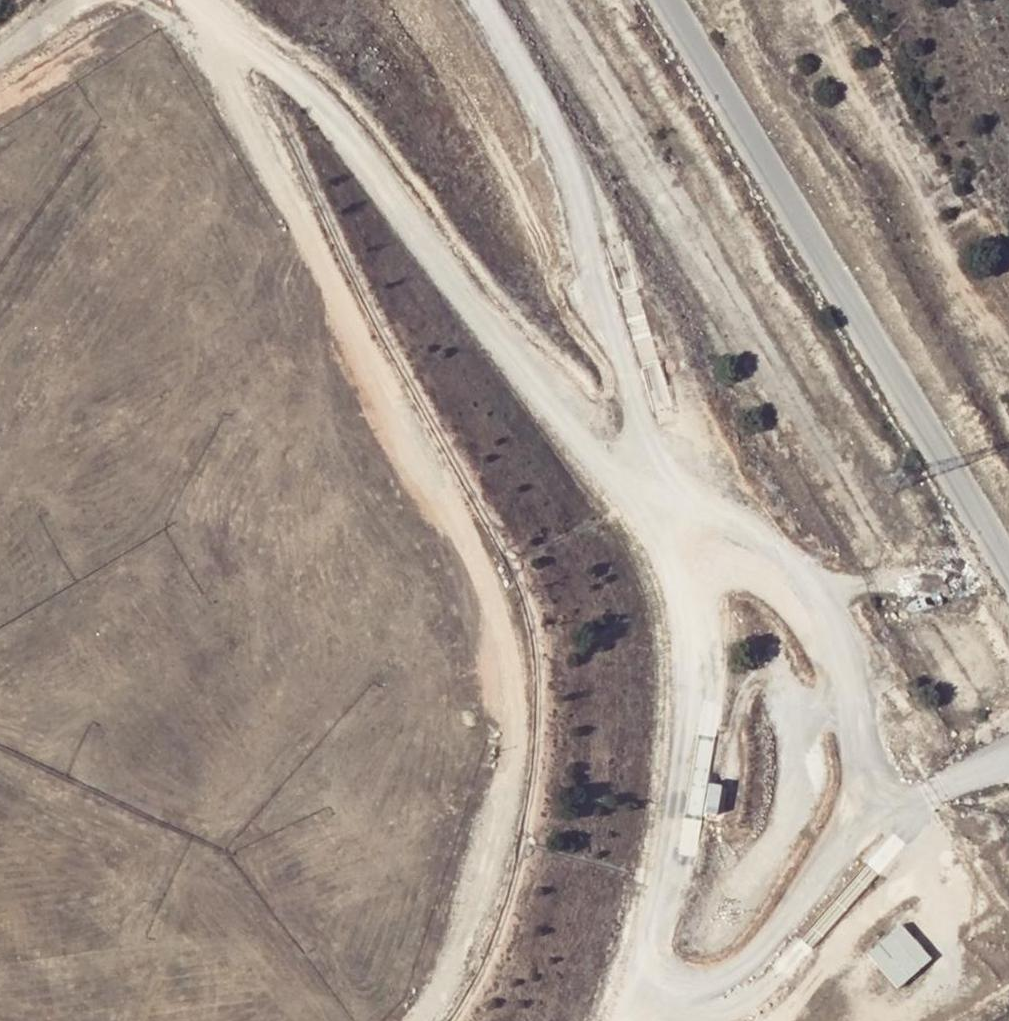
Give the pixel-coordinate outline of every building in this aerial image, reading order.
[(907,921),(872,951),(902,987),(938,957),(907,921)]
